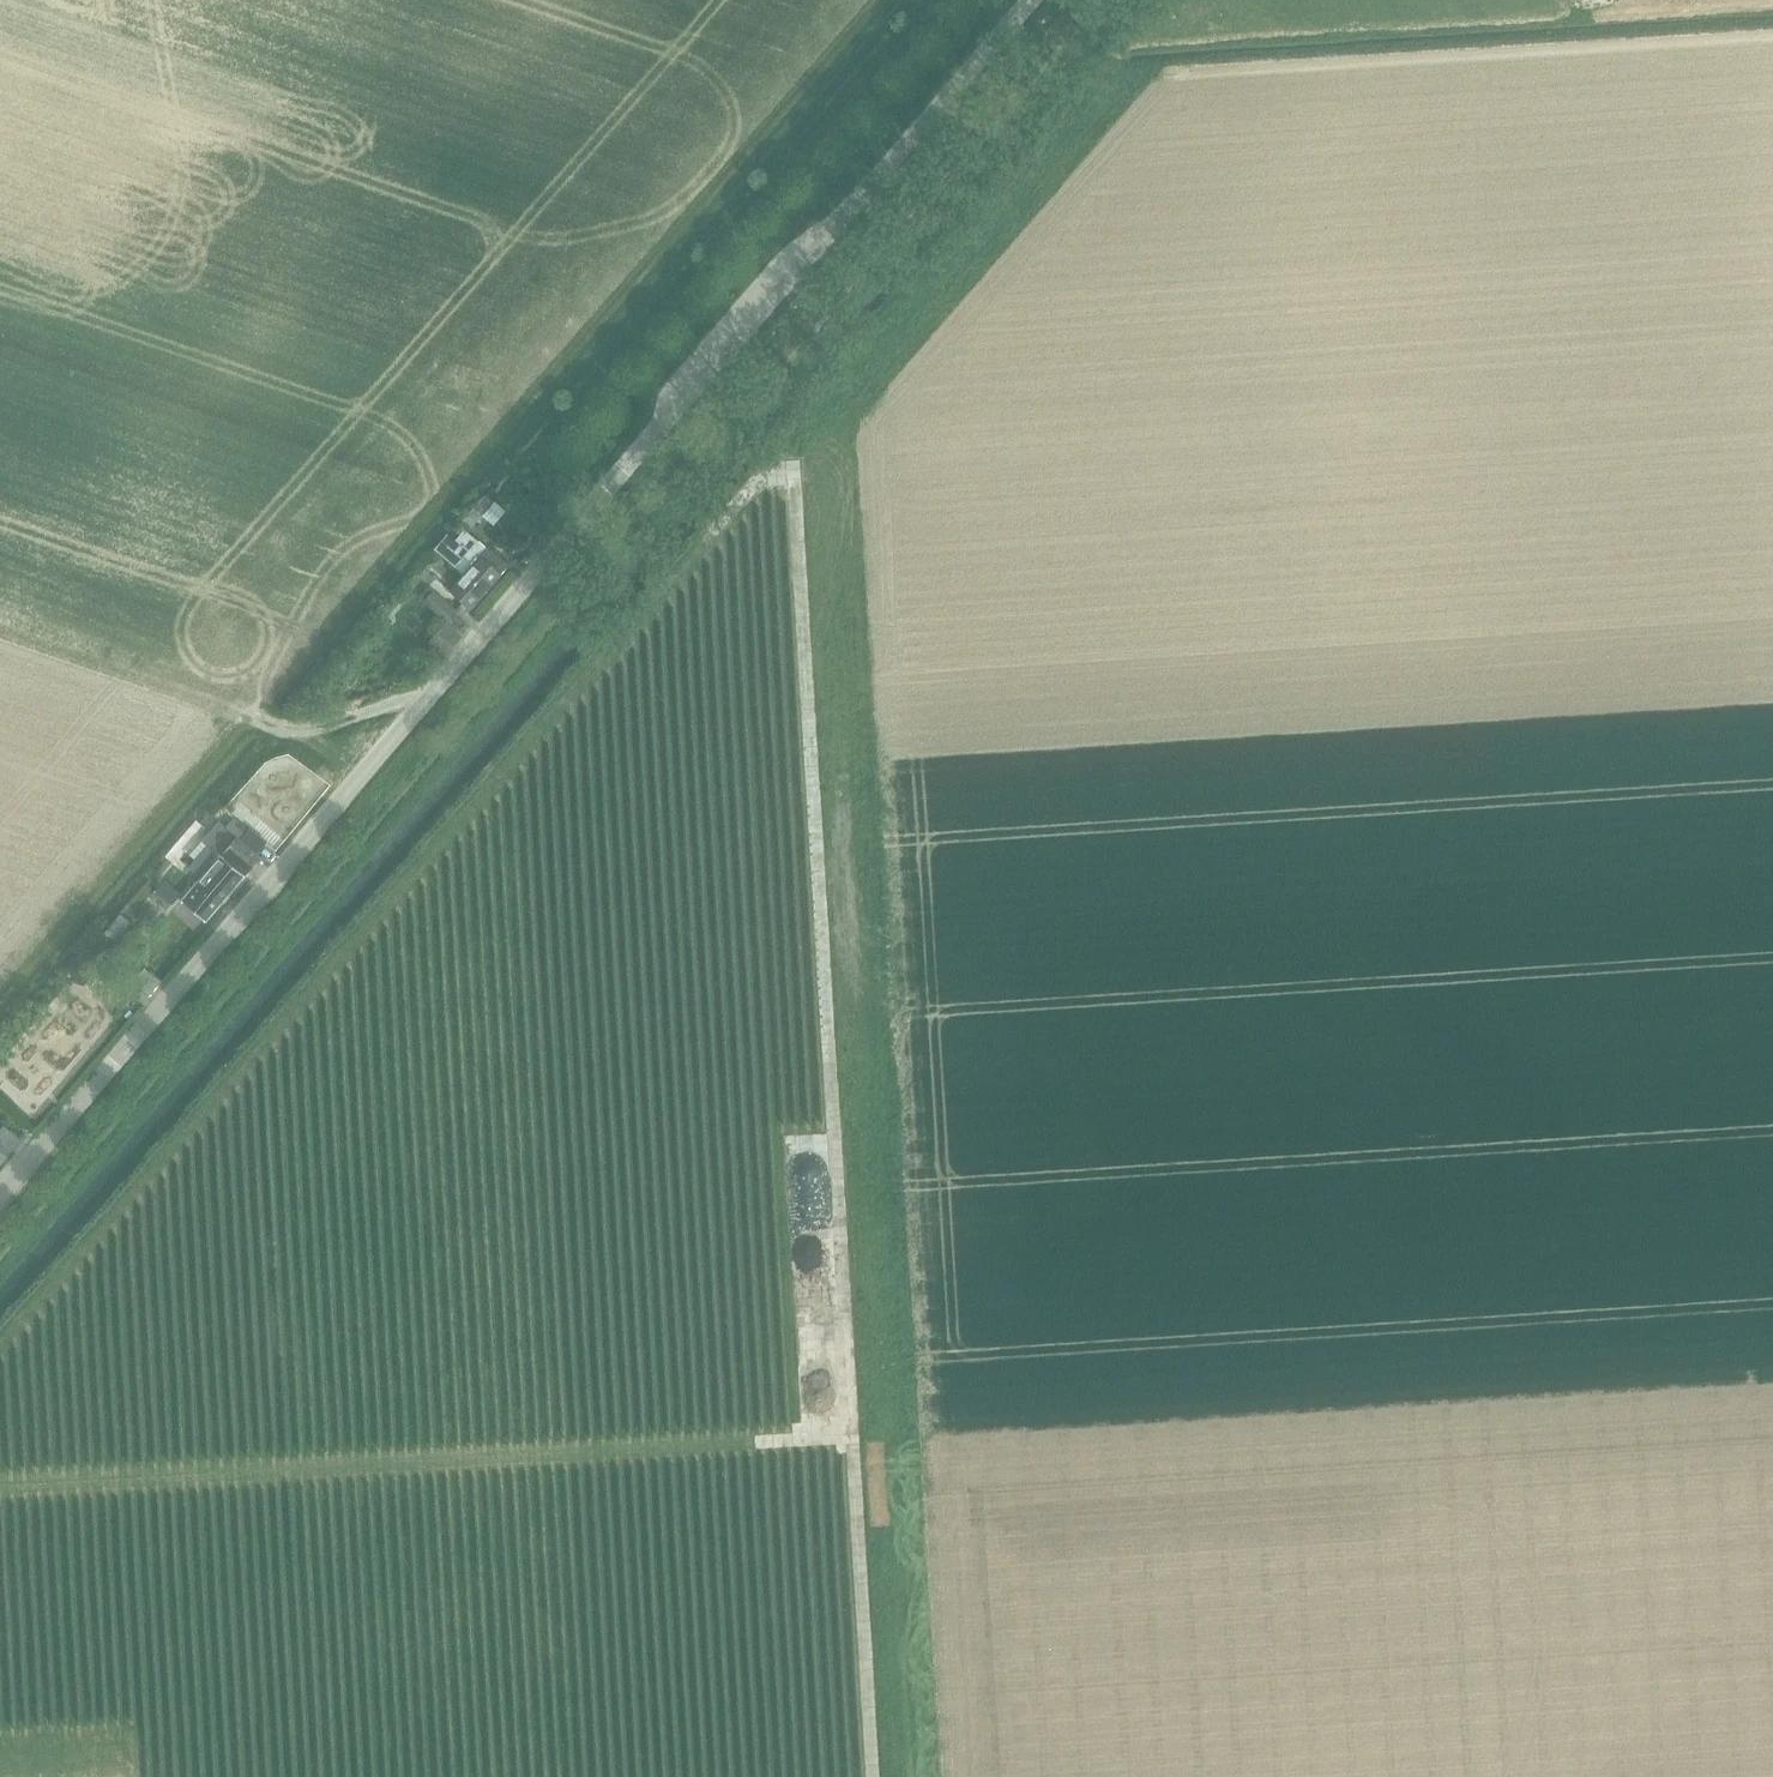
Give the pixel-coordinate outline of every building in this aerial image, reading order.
[(470,608),(508,566),(487,548),(486,548),(468,533),(494,503),(484,494),(459,525),(465,530),(454,542),(448,538),(437,551),(463,574),(449,590),(470,608)] [(521,502),(501,514),(508,526),(528,515),(521,502)] [(456,610),(438,594),(429,586),(418,597),(445,621),(456,610)] [(441,661),(461,639),(445,624),(425,646),(441,661)] [(233,819),(224,830),(236,840),(245,830),(233,819)] [(205,921),(258,859),(256,857),(240,843),(236,840),(224,830),(217,824),(203,841),(220,856),(182,901),(205,921)] [(250,831),(240,843),(256,857),(266,844),(250,831)] [(109,939),(99,976),(123,983),(133,946),(109,939)] [(21,1139),(4,1124),(0,1129),(0,1163),(21,1139)]
